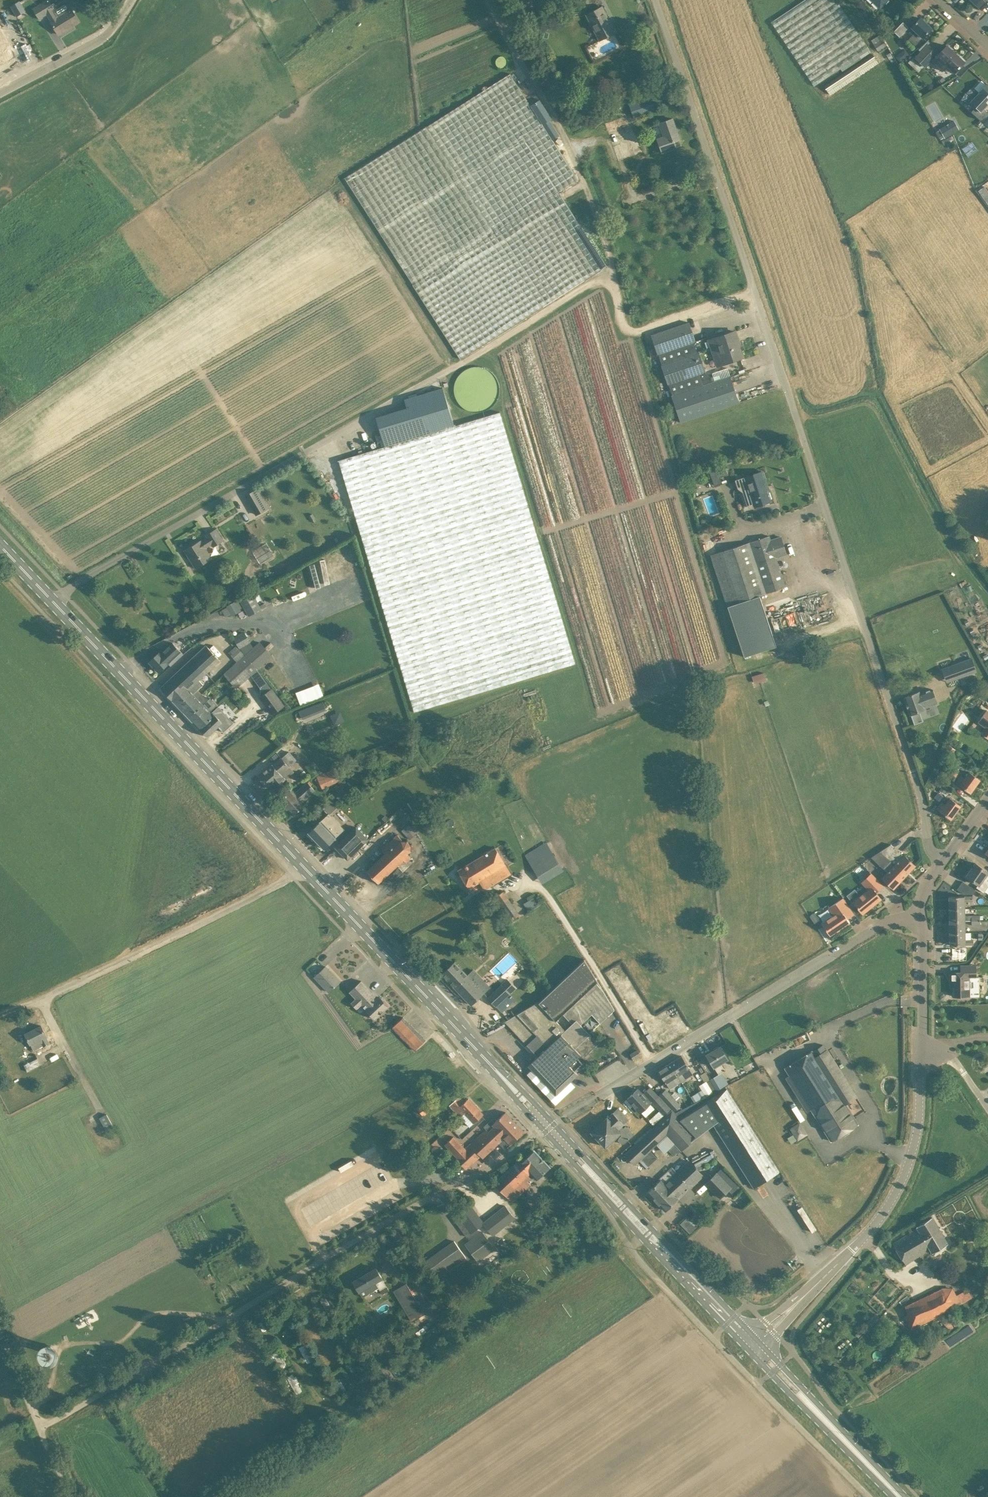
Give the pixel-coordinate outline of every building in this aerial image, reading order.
[(20,0),(10,5),(16,16),(26,10),(20,0)] [(51,21),(59,34),(79,21),(71,8),(59,16),(49,0),(47,0),(33,8),(39,19),(47,14),(51,21)] [(772,27),(812,93),(868,59),(832,0),(817,0),(772,27)] [(985,5),(987,2),(987,0),(972,0),(982,9),(985,5)] [(602,6),(587,14),(600,40),(615,32),(602,6)] [(912,26),(916,31),(909,38),(916,45),(931,28),(920,17),(912,26)] [(894,31),(899,36),(908,27),(903,22),(894,31)] [(878,50),(886,45),(882,39),(879,35),(872,39),(878,50)] [(947,65),(955,72),(965,62),(963,60),(964,59),(960,56),(959,57),(946,44),(938,53),(928,44),(916,57),(916,58),(919,61),(925,66),(931,59),(943,70),(947,65)] [(345,178),(412,284),(461,358),(607,265),(560,191),(577,179),(552,140),(560,135),(550,120),(552,118),(540,98),(530,105),(510,74),(345,178)] [(987,83),(979,92),(980,92),(970,102),(980,112),(987,104),(987,84),(987,83)] [(634,116),(656,108),(652,97),(630,104),(634,116)] [(630,114),(604,122),(617,161),(645,152),(642,142),(640,143),(630,114)] [(653,127),(662,152),(676,147),(674,141),(680,139),(672,118),(660,122),(661,125),(653,127)] [(940,129),(943,135),(945,138),(959,129),(954,121),(940,129)] [(983,153),(987,150),(987,135),(985,130),(973,137),(983,153)] [(987,196),(987,191),(985,186),(978,190),(984,198),(987,196)] [(672,395),(682,421),(739,402),(730,376),(721,379),(717,380),(703,385),(699,373),(705,371),(699,352),(697,353),(693,342),(695,341),(689,323),(651,336),(657,354),(658,353),(662,365),(661,365),(668,384),(669,383),(673,394),(672,395)] [(717,337),(709,340),(711,347),(714,356),(717,365),(742,357),(737,342),(739,341),(735,331),(717,337)] [(498,393),(498,388),(498,384),(497,380),(495,376),(492,373),(488,370),(484,368),(480,366),(476,366),(471,366),(467,368),(463,370),(460,373),(457,376),(455,380),(454,384),(453,388),(454,393),(455,397),(457,401),(460,404),(463,407),(467,409),(471,410),(476,411),(480,410),(484,409),(488,407),(492,404),(495,401),(497,397),(498,393)] [(376,417),(385,446),(339,460),(415,711),(576,663),(500,411),(455,425),(443,387),(405,398),(407,407),(376,417)] [(727,472),(724,465),(718,467),(720,475),(727,472)] [(748,508),(755,506),(771,501),(766,485),(767,484),(763,471),(736,480),(738,488),(743,491),(748,508)] [(269,507),(257,488),(244,495),(256,515),(269,507)] [(201,540),(193,545),(184,550),(196,568),(212,558),(206,548),(212,544),(213,547),(224,540),(216,528),(205,535),(207,537),(201,541),(201,540)] [(776,646),(760,595),(786,587),(776,557),(786,553),(781,536),(770,540),(769,535),(723,550),(710,554),(744,656),(776,646)] [(302,595),(303,575),(307,576),(307,571),(297,571),(296,594),(302,595)] [(240,600),(249,615),(267,604),(258,589),(240,600)] [(227,606),(228,608),(231,614),(231,615),(240,610),(240,608),(242,607),(239,601),(237,603),(236,601),(227,606)] [(235,638),(240,647),(250,641),(244,632),(235,638)] [(159,652),(150,661),(159,672),(169,662),(172,665),(183,655),(173,644),(161,654),(159,652)] [(175,702),(184,712),(198,698),(193,694),(204,684),(199,679),(220,660),(206,645),(162,687),(161,687),(175,702)] [(245,655),(245,654),(245,653),(241,649),(233,657),(237,661),(245,655)] [(237,661),(238,662),(250,676),(251,675),(257,669),(258,669),(245,655),(237,661)] [(967,655),(947,662),(952,675),(972,668),(967,655)] [(237,688),(244,682),(231,668),(224,674),(237,688)] [(763,671),(752,676),(755,682),(766,677),(763,671)] [(300,704),(324,696),(320,683),(296,690),(300,704)] [(284,706),(272,689),(260,697),(272,714),(284,706)] [(920,694),(919,692),(904,697),(910,714),(911,714),(914,724),(923,721),(919,711),(925,709),(925,707),(937,702),(932,689),(920,694)] [(198,727),(202,723),(212,713),(203,704),(207,700),(202,694),(198,698),(184,712),(198,727)] [(299,709),(302,717),(326,708),(323,700),(299,709)] [(987,709),(978,722),(986,728),(983,732),(987,736),(987,710),(987,709)] [(341,711),(331,713),(334,724),(344,721),(341,711)] [(212,713),(202,723),(198,727),(200,729),(207,736),(223,722),(216,715),(214,716),(212,713)] [(274,748),(278,745),(261,724),(248,734),(252,739),(260,733),(265,740),(267,739),(274,748)] [(945,743),(942,748),(944,750),(940,755),(948,760),(955,750),(945,743)] [(269,788),(273,785),(274,784),(276,787),(294,771),(290,766),(296,760),(288,752),(282,757),(273,765),(272,765),(259,776),(269,788)] [(951,767),(949,765),(944,773),(953,780),(959,772),(958,771),(962,765),(956,760),(951,767)] [(310,762),(305,766),(313,777),(318,773),(310,762)] [(325,787),(340,780),(335,767),(319,774),(325,787)] [(961,775),(956,782),(970,793),(980,779),(970,772),(965,778),(961,775)] [(293,815),(305,804),(303,802),(315,790),(307,782),(295,794),(292,790),(286,796),(285,795),(280,800),(293,815)] [(945,793),(948,788),(943,784),(940,790),(945,793)] [(329,812),(330,813),(339,805),(333,798),(323,808),(328,814),(329,812)] [(945,804),(942,802),(937,808),(951,819),(961,805),(950,798),(945,804)] [(309,832),(325,848),(345,829),(330,813),(329,812),(328,814),(309,832)] [(409,824),(401,830),(409,839),(416,833),(409,824)] [(348,859),(368,839),(356,827),(336,847),(348,859)] [(366,869),(380,884),(381,883),(379,882),(385,876),(387,878),(387,877),(386,875),(391,871),(393,872),(393,871),(392,870),(397,865),(398,866),(399,866),(398,864),(404,859),(405,861),(405,860),(406,862),(411,857),(407,852),(410,849),(412,851),(414,849),(411,845),(413,844),(412,843),(410,844),(407,842),(408,840),(407,839),(405,841),(402,840),(397,835),(388,843),(387,842),(380,848),(385,854),(380,858),(379,856),(377,857),(379,859),(374,863),(373,861),(372,862),(374,864),(368,869),(366,868),(366,869)] [(540,882),(563,871),(548,841),(526,852),(540,882)] [(906,875),(915,865),(904,855),(904,856),(899,851),(891,844),(881,850),(892,860),(896,865),(906,875)] [(469,888),(473,885),(480,881),(484,889),(511,873),(495,847),(473,861),(473,860),(458,870),(469,888)] [(881,850),(872,857),(889,873),(884,878),(893,888),(906,875),(896,865),(892,860),(881,850)] [(978,885),(983,878),(987,880),(987,879),(987,872),(975,864),(966,876),(978,885)] [(965,895),(971,887),(963,881),(957,889),(965,895)] [(872,887),(853,902),(863,913),(881,898),(872,887)] [(508,919),(518,912),(504,891),(494,898),(508,919)] [(540,904),(535,896),(524,903),(529,911),(540,904)] [(949,896),(949,908),(965,908),(965,901),(973,901),(973,896),(949,896)] [(854,913),(848,905),(843,897),(828,907),(833,914),(821,922),(830,935),(850,922),(847,918),(854,913)] [(950,920),(955,920),(965,920),(965,908),(949,908),(950,920)] [(950,920),(950,932),(965,932),(965,920),(955,920),(950,920)] [(950,945),(955,945),(974,945),(974,940),(965,940),(965,932),(950,932),(950,945)] [(529,1075),(556,1104),(566,1095),(568,1093),(564,1087),(578,1074),(577,1073),(585,1065),(577,1057),(575,1060),(569,1054),(572,1052),(569,1049),(572,1046),(566,1040),(560,1034),(565,1029),(556,1019),(565,1011),(574,1021),(576,1019),(578,1022),(580,1020),(583,1023),(592,1014),(594,1013),(590,1009),(594,1005),(600,1011),(606,1017),(615,1009),(585,959),(554,988),(542,998),(539,1002),(505,1021),(527,1044),(525,1046),(536,1057),(529,1065),(532,1069),(527,1073),(529,1075)] [(470,1003),(471,1004),(483,992),(464,972),(454,962),(442,974),(443,975),(443,974),(470,1003)] [(953,996),(958,996),(970,996),(970,978),(976,978),(976,965),(961,965),(961,972),(950,972),(951,981),(953,981),(953,996)] [(326,966),(322,969),(315,976),(329,992),(340,981),(326,966)] [(516,988),(507,979),(488,997),(496,1006),(504,998),(511,1005),(517,1000),(510,993),(516,988)] [(357,1008),(361,1004),(375,1018),(389,1005),(380,996),(378,998),(361,980),(350,991),(356,998),(351,1002),(357,1008)] [(592,1014),(600,1023),(606,1017),(600,1011),(594,1005),(590,1009),(594,1013),(592,1014)] [(416,1048),(426,1039),(403,1017),(394,1026),(416,1048)] [(581,1054),(583,1057),(601,1041),(591,1031),(589,1033),(581,1025),(578,1022),(576,1019),(574,1021),(565,1029),(560,1034),(566,1040),(572,1046),(569,1049),(572,1052),(569,1054),(575,1060),(577,1057),(581,1054)] [(34,1050),(41,1047),(50,1043),(46,1035),(47,1035),(42,1025),(25,1033),(31,1044),(34,1050)] [(707,1054),(718,1074),(725,1069),(721,1062),(727,1058),(720,1046),(707,1054)] [(638,1049),(630,1054),(633,1059),(641,1054),(638,1049)] [(816,1056),(812,1050),(785,1067),(831,1140),(858,1123),(846,1103),(857,1096),(827,1049),(816,1056)] [(682,1055),(674,1060),(671,1062),(682,1080),(693,1073),(689,1067),(682,1055)] [(38,1057),(32,1060),(30,1057),(22,1061),(28,1072),(41,1065),(38,1057)] [(658,1070),(666,1082),(669,1088),(676,1083),(682,1080),(671,1062),(658,1070)] [(710,1079),(716,1090),(724,1085),(718,1075),(710,1079)] [(716,1090),(710,1079),(707,1081),(699,1085),(706,1096),(716,1090)] [(754,1187),(780,1170),(726,1086),(675,1112),(674,1111),(672,1110),(665,1116),(625,1153),(635,1164),(656,1144),(667,1135),(675,1143),(681,1150),(697,1136),(706,1129),(714,1123),(754,1187)] [(672,1109),(659,1095),(656,1092),(651,1086),(643,1092),(643,1093),(646,1095),(660,1110),(664,1115),(672,1109)] [(628,1098),(640,1112),(649,1103),(650,1102),(638,1089),(628,1098)] [(659,1095),(672,1109),(672,1110),(674,1111),(681,1105),(666,1089),(659,1095)] [(417,1107),(424,1116),(437,1105),(430,1096),(417,1107)] [(449,1105),(470,1127),(483,1114),(483,1113),(482,1113),(469,1099),(470,1099),(469,1098),(464,1102),(459,1096),(449,1105)] [(800,1119),(804,1117),(794,1100),(790,1103),(800,1119)] [(605,1146),(609,1143),(619,1133),(621,1135),(617,1138),(622,1143),(632,1134),(625,1126),(622,1129),(619,1126),(627,1118),(618,1108),(608,1117),(607,1117),(592,1131),(605,1146)] [(653,1125),(664,1115),(660,1110),(649,1120),(653,1125)] [(524,1131),(506,1111),(494,1122),(492,1119),(484,1127),(486,1129),(460,1154),(448,1141),(440,1149),(453,1163),(452,1163),(452,1164),(457,1160),(465,1169),(476,1160),(478,1162),(499,1142),(505,1149),(511,1143),(524,1131)] [(100,1117),(108,1132),(115,1128),(107,1113),(100,1117)] [(796,1140),(808,1134),(801,1121),(790,1127),(796,1140)] [(675,1143),(668,1149),(674,1155),(677,1152),(678,1153),(681,1150),(675,1143)] [(531,1172),(537,1179),(550,1167),(536,1151),(533,1151),(521,1162),(519,1159),(494,1183),(511,1201),(530,1184),(527,1181),(531,1177),(529,1174),(531,1172)] [(657,1200),(660,1198),(697,1168),(690,1161),(666,1184),(661,1179),(648,1192),(657,1201),(657,1200)] [(665,1210),(669,1207),(703,1175),(697,1168),(660,1198),(657,1200),(657,1201),(665,1210)] [(706,1184),(718,1196),(728,1186),(716,1175),(706,1184)] [(467,1236),(484,1224),(484,1223),(483,1222),(470,1204),(453,1217),(467,1236)] [(505,1205),(483,1222),(484,1223),(484,1224),(492,1235),(515,1218),(505,1205)] [(689,1233),(696,1227),(688,1216),(680,1222),(689,1233)] [(894,1243),(906,1263),(930,1248),(933,1252),(948,1243),(932,1216),(916,1226),(918,1228),(894,1243)] [(482,1231),(474,1238),(466,1244),(478,1261),(495,1249),(482,1231)] [(510,1246),(502,1236),(494,1242),(502,1252),(510,1246)] [(438,1277),(445,1273),(467,1258),(454,1240),(426,1260),(438,1277)] [(354,1282),(363,1297),(378,1288),(379,1289),(381,1294),(389,1290),(386,1285),(382,1279),(383,1278),(376,1267),(363,1275),(364,1276),(354,1282)] [(407,1283),(400,1287),(394,1290),(412,1320),(417,1317),(424,1313),(407,1283)] [(910,1328),(960,1303),(956,1295),(948,1298),(943,1287),(905,1307),(909,1313),(904,1316),(910,1328)] [(964,1291),(960,1293),(964,1301),(972,1298),(969,1292),(965,1293),(964,1291)] [(432,1311),(440,1308),(438,1303),(429,1306),(432,1311)] [(307,1362),(313,1359),(305,1344),(299,1346),(307,1362)] [(395,1381),(384,1364),(377,1369),(387,1386),(395,1381)] [(294,1373),(288,1376),(296,1393),(302,1389),(294,1373)]
